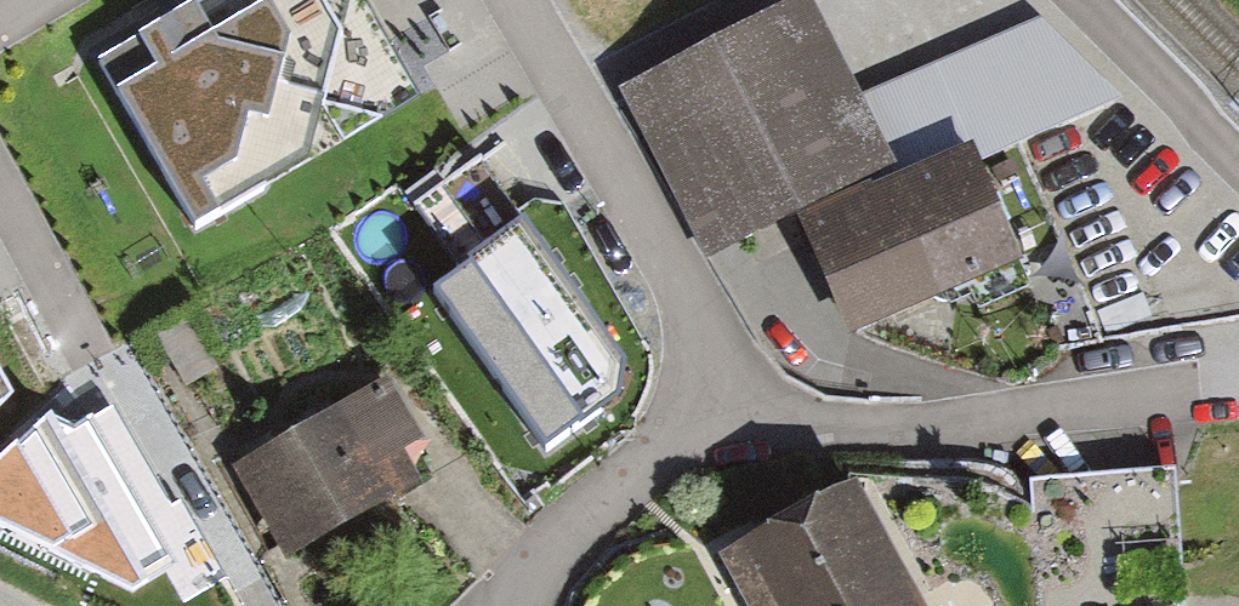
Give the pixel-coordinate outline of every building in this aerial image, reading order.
[(358,0),(202,0),(96,60),(189,223),(413,95),(358,0)] [(796,26),(631,103),(704,257),(789,217),(846,338),(995,268),(954,179),(884,212),(796,26)] [(637,386),(523,235),(433,302),(547,453),(637,386)] [(399,379),(245,463),(299,562),(453,477),(399,379)] [(208,473),(162,481),(149,398),(0,423),(0,529),(147,504),(163,602),(228,591),(208,473)] [(733,553),(760,605),(953,605),(888,476),(733,553)]
